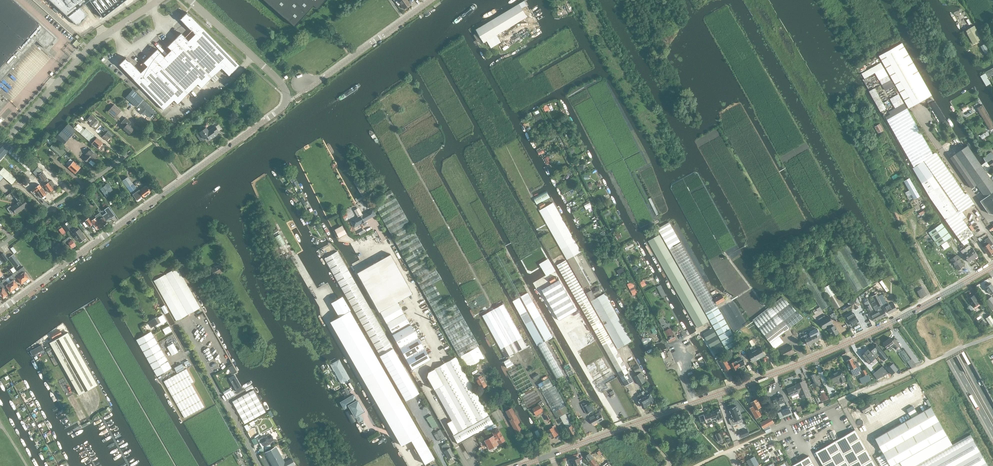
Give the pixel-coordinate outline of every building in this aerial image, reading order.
[(37,40),(46,49),(56,38),(14,0),(0,0),(0,81),(37,40)] [(64,13),(78,26),(88,15),(80,8),(89,0),(103,18),(126,0),(50,0),(64,13)] [(317,9),(325,0),(264,0),(294,26),(313,5),(317,9)] [(397,5),(400,4),(404,9),(404,8),(405,9),(407,8),(407,7),(410,4),(407,0),(394,0),(397,5)] [(565,4),(568,12),(572,10),(568,0),(564,0),(565,4)] [(478,32),(474,35),(478,42),(482,39),(484,42),(487,41),(491,48),(501,42),(497,35),(525,18),(527,17),(527,15),(522,8),(527,5),(524,1),(519,3),(477,29),(478,32)] [(126,57),(119,64),(134,80),(164,110),(174,100),(178,104),(198,84),(201,88),(222,68),(229,75),(239,65),(202,28),(187,12),(186,13),(180,19),(191,31),(192,31),(195,34),(188,41),(185,37),(181,33),(167,46),(171,50),(165,57),(161,53),(157,49),(143,62),(147,66),(141,73),(137,69),(138,69),(126,57)] [(982,39),(974,25),(965,30),(973,44),(982,39)] [(879,56),(907,106),(909,108),(932,95),(902,43),(879,56)] [(984,44),(981,46),(985,54),(989,52),(984,44)] [(862,72),(865,77),(876,72),(885,90),(894,86),(882,62),(862,72)] [(886,108),(875,87),(869,90),(881,111),(886,108)] [(155,116),(157,113),(143,101),(144,100),(143,99),(142,99),(134,91),(127,99),(136,108),(138,106),(142,110),(139,113),(144,116),(146,114),(150,118),(153,115),(155,116)] [(932,104),(930,106),(939,121),(942,119),(943,121),(945,119),(946,119),(935,101),(932,103),(932,104)] [(108,112),(118,120),(120,117),(117,115),(121,110),(115,104),(108,112)] [(913,168),(928,194),(945,219),(962,243),(974,235),(959,214),(974,203),(967,193),(965,194),(937,153),(935,153),(933,154),(907,108),(886,120),(914,167),(913,168)] [(543,119),(540,113),(534,116),(537,122),(543,119)] [(93,127),(99,122),(91,115),(87,119),(90,123),(89,124),(93,127)] [(131,122),(126,117),(121,123),(125,126),(123,129),(129,134),(134,129),(129,125),(131,122)] [(875,125),(878,133),(884,130),(881,123),(875,125)] [(63,145),(76,130),(68,124),(55,138),(63,145)] [(206,128),(200,132),(204,139),(207,137),(210,140),(216,135),(215,134),(219,132),(215,127),(208,131),(206,128)] [(103,143),(86,128),(81,134),(98,149),(103,143)] [(102,137),(104,139),(106,141),(112,134),(105,128),(103,130),(106,133),(102,137)] [(11,148),(5,142),(0,148),(0,159),(11,148)] [(54,142),(51,146),(62,157),(66,153),(54,142)] [(968,145),(950,157),(971,188),(976,185),(985,197),(992,192),(992,181),(968,145)] [(93,161),(98,156),(91,149),(86,154),(87,155),(84,158),(88,162),(91,159),(93,161)] [(992,158),(992,153),(992,151),(984,156),(987,161),(992,158)] [(75,174),(80,167),(73,161),(73,162),(70,159),(67,163),(70,165),(68,168),(75,174)] [(49,192),(56,187),(52,180),(48,182),(47,181),(49,180),(42,172),(38,166),(33,172),(36,176),(37,175),(42,182),(43,182),(43,183),(44,182),(46,184),(44,186),(49,192)] [(3,167),(0,171),(0,180),(4,176),(12,184),(16,179),(3,167)] [(122,180),(130,191),(132,194),(133,194),(138,190),(128,176),(122,180)] [(909,178),(904,181),(915,199),(920,196),(909,178)] [(107,192),(112,189),(107,183),(105,185),(108,189),(106,190),(103,187),(100,189),(106,197),(109,195),(107,192)] [(40,184),(30,191),(33,194),(37,191),(41,198),(46,194),(40,184)] [(141,192),(139,189),(138,190),(133,194),(137,200),(141,198),(140,197),(142,195),(144,197),(150,192),(147,188),(141,192)] [(18,202),(11,207),(11,206),(7,208),(11,213),(14,211),(16,214),(17,213),(21,211),(20,210),(25,207),(26,209),(29,206),(16,189),(11,192),(18,202)] [(391,190),(390,190),(372,200),(431,306),(459,357),(460,356),(478,346),(479,346),(451,295),(450,295),(441,279),(391,190)] [(547,190),(534,196),(537,203),(550,197),(547,190)] [(985,197),(980,201),(989,213),(992,214),(992,192),(985,197)] [(583,288),(588,285),(592,283),(597,280),(553,203),(539,210),(561,249),(583,288)] [(95,216),(96,218),(102,226),(107,222),(106,221),(110,218),(111,218),(115,215),(109,207),(100,213),(100,212),(95,216)] [(372,209),(349,222),(353,229),(375,216),(372,209)] [(97,230),(102,226),(96,218),(91,221),(97,230)] [(475,239),(463,219),(461,221),(463,224),(457,227),(460,232),(457,233),(458,235),(461,234),(465,242),(468,240),(469,243),(475,239)] [(669,222),(659,227),(657,228),(669,248),(669,249),(673,247),(673,246),(680,242),(669,222)] [(66,232),(71,228),(67,223),(63,227),(66,232)] [(942,223),(929,232),(938,246),(951,237),(942,223)] [(342,226),(335,230),(338,237),(346,233),(342,226)] [(79,229),(73,233),(76,236),(74,237),(76,240),(77,239),(80,242),(86,238),(79,229)] [(675,289),(695,323),(706,316),(659,234),(648,241),(675,289)] [(69,236),(62,241),(65,246),(69,243),(72,248),(76,245),(72,239),(70,236),(69,237),(69,236)] [(989,255),(992,252),(992,250),(990,246),(992,244),(988,237),(985,240),(986,241),(982,244),(984,247),(983,247),(989,255)] [(946,241),(941,245),(945,250),(950,246),(946,241)] [(673,247),(669,249),(726,350),(738,343),(681,242),(673,247)] [(873,281),(849,242),(829,254),(853,293),(862,288),(863,289),(873,281)] [(55,252),(59,257),(65,252),(62,247),(59,243),(52,248),(55,252)] [(965,248),(973,259),(975,258),(975,259),(978,257),(978,256),(973,248),(971,249),(969,245),(965,248)] [(504,248),(488,257),(537,345),(538,345),(557,378),(564,375),(545,341),(552,337),(504,248)] [(964,255),(969,262),(970,263),(973,261),(972,260),(973,259),(965,248),(961,251),(964,255)] [(324,258),(380,356),(393,348),(337,251),(324,258)] [(18,270),(19,270),(20,271),(18,271),(21,274),(20,274),(25,281),(29,278),(25,272),(26,271),(23,267),(22,267),(13,254),(9,257),(18,270)] [(390,254),(357,273),(379,312),(412,293),(390,254)] [(719,255),(710,260),(715,270),(718,269),(715,263),(718,261),(718,262),(722,260),(719,255)] [(956,255),(950,259),(958,270),(964,266),(956,255)] [(588,320),(625,386),(633,382),(626,368),(627,368),(601,322),(566,260),(557,265),(588,320)] [(795,265),(822,310),(831,305),(805,261),(795,265)] [(214,276),(223,271),(219,264),(210,269),(214,276)] [(844,304),(820,265),(811,270),(835,310),(844,304)] [(20,275),(17,271),(16,269),(15,270),(14,267),(9,270),(15,278),(17,277),(22,284),(25,281),(20,274),(20,275)] [(176,321),(200,308),(177,267),(153,281),(176,321)] [(11,281),(10,282),(15,289),(18,286),(14,280),(15,279),(9,270),(6,272),(9,276),(8,277),(11,281)] [(15,289),(10,282),(8,283),(5,279),(6,279),(0,271),(0,280),(1,282),(4,287),(6,285),(11,292),(15,289)] [(212,275),(207,278),(211,284),(216,281),(212,275)] [(606,383),(615,377),(584,323),(559,280),(542,290),(601,393),(609,388),(606,383)] [(633,281),(628,283),(632,295),(638,293),(633,281)] [(921,298),(927,295),(923,288),(917,291),(921,298)] [(586,293),(591,301),(618,349),(631,341),(604,293),(596,298),(592,290),(586,293)] [(722,293),(714,298),(717,304),(725,299),(722,293)] [(872,297),(873,298),(870,300),(874,306),(878,304),(879,307),(884,304),(886,303),(881,294),(878,296),(877,294),(872,297)] [(974,307),(980,303),(974,295),(969,299),(974,307)] [(991,296),(985,301),(992,312),(992,298),(991,296)] [(755,324),(770,343),(779,336),(787,330),(803,317),(782,297),(767,308),(753,320),(754,321),(755,324)] [(848,304),(842,307),(844,311),(851,307),(852,309),(854,308),(855,309),(859,307),(858,306),(861,304),(857,297),(847,303),(848,304)] [(864,302),(869,312),(873,310),(866,298),(863,299),(864,302)] [(380,312),(392,334),(410,324),(398,302),(380,312)] [(889,314),(897,310),(893,302),(889,304),(888,302),(884,304),(886,306),(885,307),(889,314)] [(506,358),(527,346),(503,304),(482,315),(506,358)] [(876,311),(871,314),(874,322),(887,315),(883,308),(880,309),(879,308),(875,309),(876,311)] [(420,434),(349,310),(330,321),(401,445),(411,440),(420,434)] [(848,319),(847,319),(848,321),(849,321),(852,325),(858,321),(854,314),(853,314),(853,313),(851,310),(846,312),(848,316),(849,317),(847,318),(848,319)] [(157,327),(166,321),(163,315),(157,317),(148,322),(152,327),(156,324),(157,327)] [(830,328),(828,329),(830,332),(833,336),(839,332),(834,325),(833,323),(829,316),(820,322),(824,328),(829,325),(830,328)] [(410,324),(392,335),(412,369),(430,359),(410,324)] [(170,325),(163,328),(165,334),(172,331),(170,325)] [(676,339),(670,328),(664,332),(670,342),(676,339)] [(715,355),(724,349),(713,328),(703,333),(715,355)] [(813,342),(819,339),(817,336),(820,335),(817,329),(809,333),(813,342)] [(59,330),(50,335),(53,340),(62,335),(59,330)] [(157,376),(171,368),(168,361),(151,331),(136,340),(157,376)] [(521,333),(527,344),(531,342),(525,331),(521,333)] [(97,385),(68,333),(50,343),(79,395),(97,385)] [(808,345),(813,342),(809,333),(801,337),(804,343),(806,341),(808,345)] [(779,336),(770,343),(774,348),(783,342),(779,336)] [(883,342),(888,349),(892,346),(895,349),(899,346),(895,340),(893,342),(890,337),(883,342)] [(172,355),(178,352),(173,343),(167,347),(172,355)] [(32,356),(44,349),(41,345),(30,351),(32,356)] [(754,345),(752,346),(759,358),(761,357),(762,357),(763,356),(764,355),(765,355),(760,347),(756,349),(754,345)] [(791,345),(780,350),(784,358),(795,353),(791,345)] [(869,349),(875,356),(873,353),(876,351),(884,360),(887,357),(879,347),(877,349),(873,345),(869,349)] [(467,368),(474,364),(484,358),(482,354),(480,351),(478,346),(460,356),(467,368)] [(759,358),(752,346),(750,348),(753,352),(749,354),(753,362),(754,361),(755,361),(756,361),(756,360),(759,358)] [(406,401),(419,393),(393,348),(380,356),(379,356),(406,401)] [(869,364),(874,359),(872,358),(875,356),(869,349),(861,355),(869,364)] [(739,359),(736,360),(740,367),(746,364),(742,357),(740,354),(737,355),(739,359)] [(458,444),(493,424),(456,356),(434,368),(443,384),(434,389),(451,420),(447,423),(453,434),(452,434),(458,444)] [(510,357),(504,361),(508,367),(514,364),(510,357)] [(740,367),(736,360),(731,364),(730,363),(728,363),(725,358),(720,361),(726,371),(731,368),(732,367),(734,370),(738,368),(740,367)] [(852,372),(858,369),(852,358),(850,360),(849,359),(847,360),(847,361),(846,361),(851,370),(852,372)] [(911,367),(912,368),(917,366),(911,359),(908,362),(911,367)] [(338,361),(331,365),(341,382),(348,378),(338,361)] [(177,372),(184,368),(182,363),(174,368),(177,372)] [(887,369),(891,375),(898,370),(893,364),(887,369)] [(636,373),(641,370),(638,365),(633,367),(636,373)] [(882,366),(873,374),(877,379),(888,374),(882,366)] [(184,418),(204,407),(191,384),(194,382),(186,369),(164,381),(184,418)] [(839,379),(841,382),(845,381),(840,370),(829,375),(832,382),(839,379)] [(639,385),(646,381),(641,372),(634,376),(639,385)] [(810,376),(813,383),(812,384),(814,388),(820,385),(815,374),(810,376)] [(868,374),(859,378),(862,384),(871,380),(868,374)] [(481,375),(480,375),(474,378),(477,383),(480,389),(487,385),(481,375)] [(235,377),(229,380),(236,392),(242,389),(235,377)] [(542,392),(553,386),(548,378),(538,384),(542,392)] [(787,389),(790,397),(799,393),(802,399),(810,396),(804,380),(795,384),(796,385),(787,389)] [(557,418),(560,417),(565,414),(570,422),(574,420),(570,413),(565,405),(555,385),(553,386),(542,392),(553,412),(557,418)] [(346,397),(351,394),(347,387),(342,390),(346,397)] [(253,390),(246,394),(232,401),(245,424),(265,412),(253,390)] [(654,401),(650,393),(645,396),(645,394),(646,394),(644,391),(642,392),(649,404),(651,403),(652,403),(653,402),(654,401)] [(646,406),(649,404),(642,392),(641,392),(641,393),(638,395),(638,396),(637,396),(637,397),(639,399),(638,400),(643,408),(643,407),(644,407),(646,407),(646,406)] [(360,413),(364,411),(357,400),(354,395),(341,402),(344,408),(349,406),(355,416),(359,422),(363,419),(360,413)] [(772,399),(775,407),(785,402),(782,395),(772,399)] [(752,406),(750,408),(755,418),(759,416),(755,409),(761,406),(757,399),(750,402),(752,406)] [(872,410),(872,408),(869,403),(861,408),(864,412),(864,414),(872,410)] [(536,416),(544,411),(540,404),(532,409),(536,416)] [(588,404),(583,406),(582,406),(587,414),(592,411),(588,404)] [(910,415),(917,411),(913,405),(906,409),(910,415)] [(737,406),(729,409),(732,417),(729,418),(732,425),(736,424),(735,421),(742,418),(740,414),(741,414),(739,410),(737,406)] [(896,445),(883,452),(891,465),(892,465),(947,435),(931,407),(888,431),(896,445)] [(521,428),(520,424),(521,424),(515,413),(513,412),(512,408),(507,411),(507,413),(507,414),(507,415),(508,416),(509,415),(511,418),(509,419),(510,420),(510,421),(511,421),(512,423),(513,424),(514,425),(515,425),(516,427),(517,428),(519,428),(519,429),(521,428)] [(778,411),(780,418),(788,415),(785,408),(778,411)] [(492,412),(496,422),(503,419),(498,409),(492,412)] [(715,411),(710,413),(712,420),(716,419),(717,422),(720,421),(719,419),(723,418),(720,409),(715,410),(715,411)] [(599,412),(589,417),(593,425),(604,419),(599,412)] [(713,423),(712,420),(710,413),(704,415),(704,414),(699,416),(701,422),(706,421),(708,425),(713,423)] [(432,414),(426,417),(433,427),(435,426),(437,430),(440,428),(432,414)] [(771,418),(760,424),(763,429),(774,423),(771,418)] [(552,438),(560,434),(554,422),(552,423),(554,426),(552,426),(553,427),(547,430),(552,438)] [(571,435),(576,433),(571,424),(566,426),(567,428),(571,435)] [(444,437),(440,429),(433,433),(438,441),(444,437)] [(483,438),(489,448),(497,444),(495,440),(497,440),(503,437),(498,429),(493,433),(495,437),(494,438),(493,436),(490,438),(488,435),(483,438)] [(855,429),(815,452),(823,465),(875,465),(855,429)] [(739,433),(741,438),(749,435),(747,430),(739,433)] [(263,446),(263,445),(273,440),(273,439),(273,438),(272,437),(272,436),(271,435),(271,434),(270,434),(263,438),(261,435),(258,437),(263,446)] [(424,464),(434,458),(420,434),(411,440),(415,448),(414,449),(416,453),(418,452),(424,464)] [(986,462),(971,434),(914,465),(988,465),(986,462)] [(454,455),(450,447),(449,448),(446,443),(442,446),(444,450),(444,451),(448,458),(449,458),(450,458),(453,457),(453,456),(454,455)] [(295,464),(292,459),(284,462),(281,456),(279,457),(274,448),(266,452),(265,452),(273,465),(291,465),(295,464)] [(589,462),(592,465),(599,465),(593,458),(589,453),(584,457),(589,462)] [(759,465),(754,456),(747,460),(746,460),(749,465),(757,465),(759,465)] [(808,456),(792,465),(793,465),(814,465),(808,456)] [(578,458),(572,460),(574,463),(572,464),(572,465),(581,465),(578,458)]
